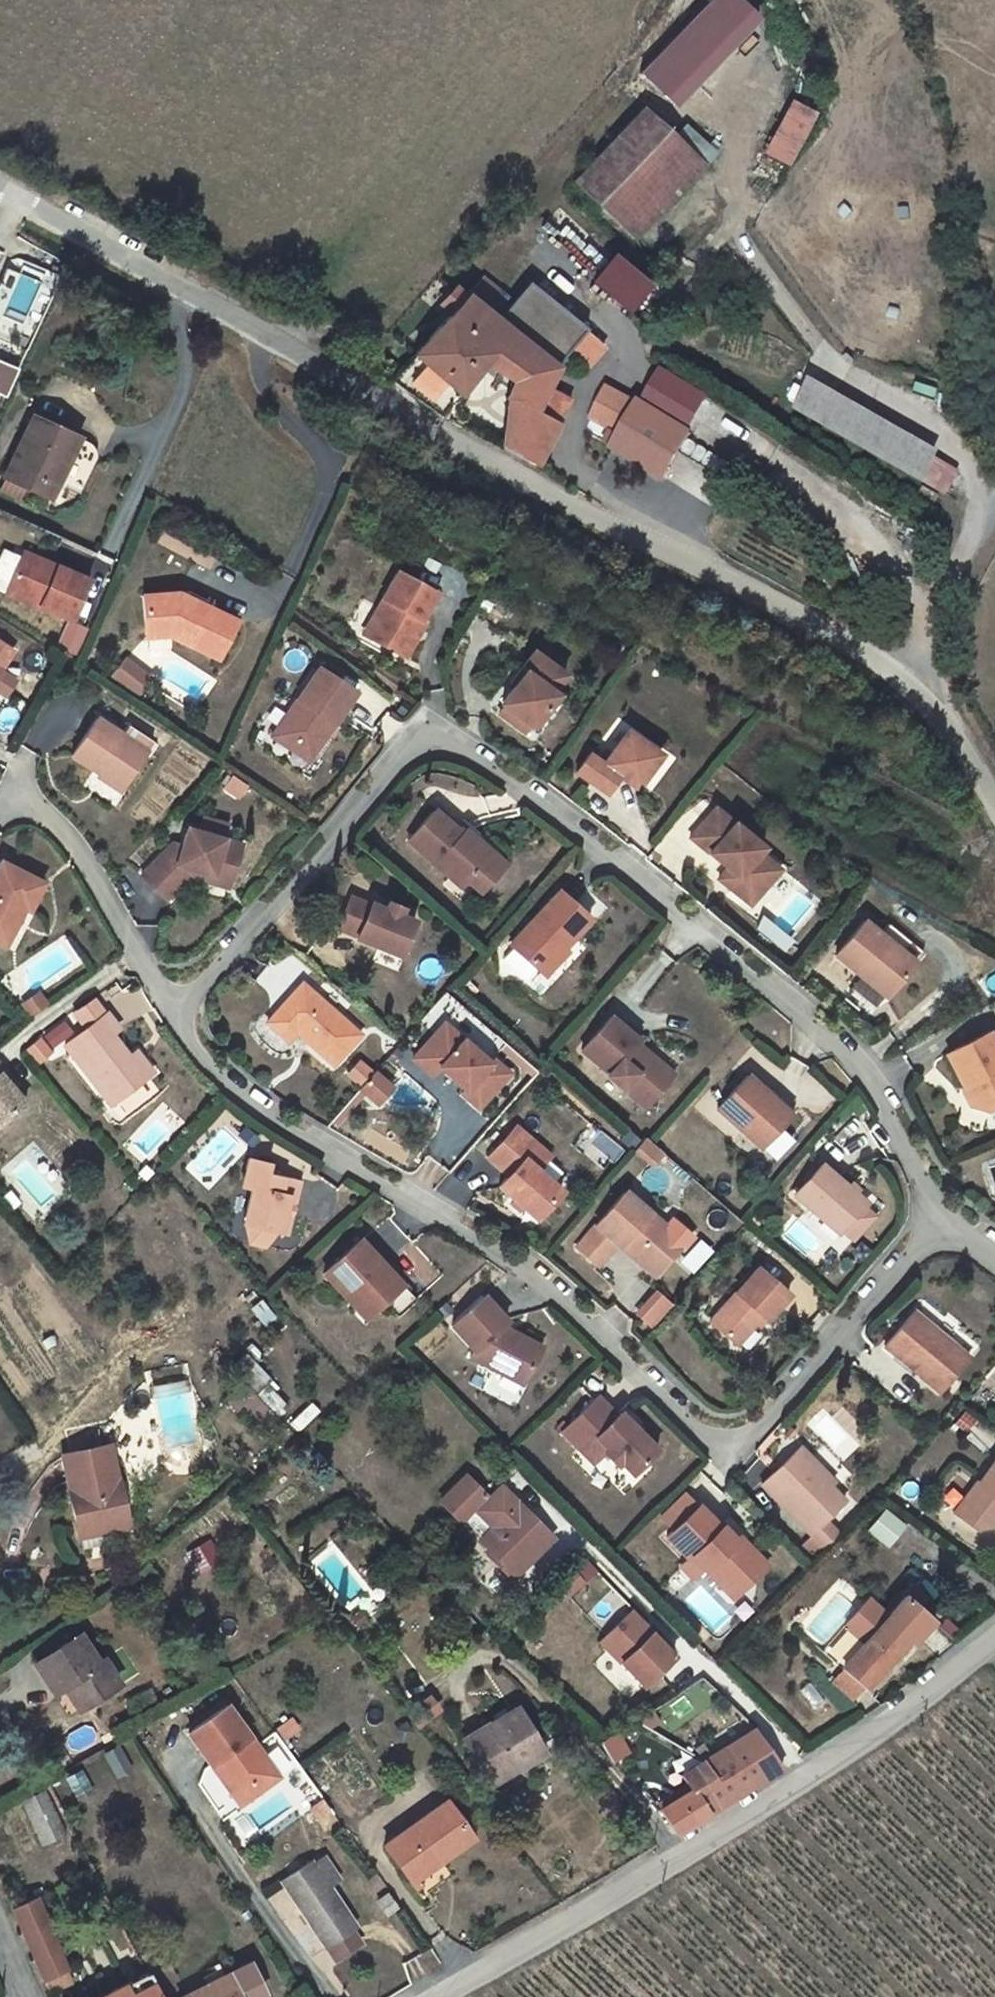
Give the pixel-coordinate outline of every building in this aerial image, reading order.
[(641,70),(654,82),(650,87),(667,103),(742,22),(718,0),(703,0),(641,70)] [(791,165),(812,108),(783,98),(763,155),(791,165)] [(675,136),(643,107),(574,181),(636,239),(705,164),(675,136)] [(686,124),(675,136),(705,164),(717,152),(686,124)] [(613,260),(596,280),(628,307),(645,287),(613,260)] [(482,276),(467,295),(484,309),(499,290),(482,276)] [(497,320),(555,367),(567,353),(581,335),(584,332),(526,285),(497,320)] [(442,304),(452,312),(465,297),(456,289),(442,304)] [(391,380),(443,418),(489,356),(504,368),(503,370),(517,381),(504,403),(509,404),(506,413),(515,413),(503,448),(538,466),(544,455),(560,422),(535,409),(544,390),(555,367),(497,320),(484,309),(467,295),(465,297),(452,312),(391,380)] [(567,353),(586,369),(601,351),(581,335),(567,353)] [(0,362),(0,394),(7,397),(19,370),(0,362)] [(641,404),(690,433),(710,400),(662,370),(641,404)] [(615,447),(641,404),(609,384),(591,417),(615,429),(607,442),(615,447)] [(798,410),(944,493),(957,470),(811,387),(798,410)] [(544,390),(535,409),(560,422),(571,401),(544,390)] [(615,447),(664,477),(690,433),(641,404),(615,447)] [(78,438),(33,417),(5,477),(7,478),(24,485),(50,498),(78,438)] [(87,442),(78,438),(50,498),(59,502),(66,487),(81,494),(97,460),(96,452),(93,446),(89,443),(87,442)] [(18,498),(24,485),(7,478),(1,491),(18,498)] [(211,567),(218,554),(167,531),(161,545),(211,567)] [(21,556),(6,592),(72,620),(90,579),(57,565),(55,570),(21,556)] [(423,620),(437,593),(398,571),(382,599),(390,603),(371,638),(406,658),(426,621),(423,620)] [(188,591),(186,596),(187,597),(185,600),(199,606),(200,603),(206,606),(209,601),(188,591)] [(170,626),(170,636),(220,659),(238,621),(206,606),(200,603),(199,606),(185,600),(187,597),(186,596),(178,593),(143,595),(145,628),(170,626)] [(390,603),(382,599),(363,634),(371,638),(390,603)] [(170,626),(145,628),(146,638),(170,636),(170,626)] [(557,695),(552,692),(566,674),(534,651),(521,668),(525,671),(515,685),(502,703),(504,705),(498,714),(524,732),(530,724),(533,727),(557,695)] [(132,661),(117,678),(135,693),(149,677),(132,661)] [(334,724),(354,693),(318,668),(272,737),(290,749),(295,743),(313,755),(326,736),(319,731),(327,720),(334,724)] [(525,671),(521,668),(511,682),(515,685),(525,671)] [(1,671),(0,672),(0,691),(6,695),(15,680),(1,671)] [(121,734),(97,718),(72,756),(123,789),(154,741),(127,724),(121,734)] [(334,724),(327,720),(319,731),(326,736),(334,724)] [(589,754),(577,772),(608,793),(619,776),(637,788),(661,754),(627,731),(604,764),(589,754)] [(309,761),(313,755),(295,743),(290,749),(309,761)] [(715,807),(690,838),(728,868),(738,877),(730,888),(743,898),(759,879),(767,886),(780,870),(759,853),(764,848),(715,807)] [(465,829),(461,833),(434,810),(407,841),(449,878),(456,870),(467,880),(492,852),(465,829)] [(204,816),(200,831),(223,838),(227,823),(204,816)] [(186,868),(230,881),(241,844),(223,838),(200,831),(187,827),(182,846),(173,843),(142,875),(167,899),(180,886),(186,868)] [(492,852),(467,880),(481,892),(505,864),(492,852)] [(1,862),(0,864),(0,943),(2,944),(20,906),(25,909),(31,911),(44,883),(1,862)] [(230,881),(186,868),(180,886),(190,876),(228,888),(230,881)] [(738,877),(728,868),(719,879),(730,888),(738,877)] [(456,870),(449,878),(461,888),(467,880),(456,870)] [(759,879),(743,898),(751,905),(767,886),(759,879)] [(559,891),(511,945),(543,973),(591,919),(559,891)] [(350,898),(337,929),(357,937),(356,939),(400,956),(414,921),(399,915),(384,909),(370,904),(369,905),(350,898)] [(387,902),(384,909),(399,915),(402,908),(387,902)] [(25,909),(20,906),(2,944),(7,946),(25,909)] [(835,956),(887,997),(915,962),(880,934),(864,921),(835,956)] [(923,952),(888,924),(880,934),(915,962),(923,952)] [(360,1034),(302,983),(275,1014),(295,1033),(296,1032),(334,1064),(360,1034)] [(22,1004),(30,1017),(48,1003),(40,991),(22,1004)] [(75,1013),(87,1028),(105,1014),(94,999),(75,1013)] [(65,1045),(111,1105),(146,1078),(129,1056),(112,1033),(119,1028),(107,1012),(105,1014),(87,1028),(65,1045)] [(295,1033),(275,1014),(267,1023),(288,1041),(295,1033)] [(639,1040),(611,1016),(582,1050),(609,1073),(607,1075),(645,1107),(669,1079),(641,1054),(645,1050),(637,1043),(639,1040)] [(479,1109),(509,1074),(492,1059),(489,1063),(444,1023),(420,1051),(421,1058),(433,1069),(440,1068),(465,1090),(466,1097),(479,1109)] [(989,1032),(947,1054),(963,1086),(967,1084),(973,1096),(971,1105),(991,1111),(994,1108),(994,1042),(989,1032)] [(36,1064),(51,1052),(39,1037),(24,1049),(36,1064)] [(645,1050),(641,1054),(669,1079),(673,1074),(645,1050)] [(137,1051),(129,1056),(146,1078),(153,1073),(137,1051)] [(421,1058),(420,1051),(413,1059),(433,1076),(440,1068),(433,1069),(421,1058)] [(0,1073),(0,1075),(12,1089),(17,1085),(4,1070),(0,1073)] [(373,1072),(360,1087),(377,1102),(390,1087),(373,1072)] [(6,1114),(13,1114),(25,1103),(12,1089),(0,1075),(0,1119),(6,1114)] [(748,1076),(718,1108),(761,1148),(791,1115),(748,1076)] [(973,1096),(967,1084),(963,1086),(961,1087),(971,1105),(973,1096)] [(13,1114),(6,1114),(0,1119),(0,1126),(13,1114)] [(523,1206),(537,1218),(561,1190),(537,1169),(549,1155),(515,1126),(488,1157),(509,1175),(499,1186),(515,1200),(523,1206)] [(246,1130),(240,1137),(249,1145),(255,1138),(246,1130)] [(645,1138),(636,1148),(654,1163),(662,1153),(645,1138)] [(251,1188),(261,1190),(265,1173),(267,1163),(247,1158),(240,1185),(251,1188)] [(795,1195),(839,1234),(841,1231),(863,1206),(866,1203),(822,1164),(795,1195)] [(251,1188),(242,1223),(247,1224),(276,1231),(287,1234),(300,1182),(265,1173),(261,1190),(251,1188)] [(576,1247),(598,1266),(617,1243),(621,1247),(625,1243),(636,1253),(633,1257),(655,1276),(681,1247),(662,1231),(666,1226),(626,1191),(576,1247)] [(523,1206),(515,1200),(512,1203),(520,1210),(523,1206)] [(874,1216),(863,1206),(841,1231),(852,1241),(874,1216)] [(276,1231),(247,1224),(249,1242),(264,1245),(276,1231)] [(666,1226),(662,1231),(681,1247),(685,1242),(666,1226)] [(384,1302),(402,1285),(360,1239),(324,1272),(366,1319),(384,1302)] [(625,1243),(621,1247),(633,1257),(636,1253),(625,1243)] [(767,1320),(789,1294),(758,1267),(710,1322),(737,1345),(755,1324),(762,1316),(767,1320)] [(416,1300),(402,1285),(384,1302),(398,1317),(416,1300)] [(659,1294),(640,1316),(653,1327),(672,1305),(659,1294)] [(507,1321),(484,1296),(452,1325),(474,1350),(470,1357),(522,1384),(538,1353),(525,1347),(522,1337),(511,1331),(507,1335),(500,1328),(502,1326),(507,1321)] [(913,1312),(884,1346),(939,1392),(969,1357),(913,1312)] [(767,1320),(762,1316),(755,1324),(760,1328),(767,1320)] [(511,1331),(502,1326),(500,1328),(507,1335),(511,1331)] [(541,1347),(522,1337),(525,1347),(538,1353),(541,1347)] [(267,1384),(274,1392),(278,1389),(271,1381),(269,1382),(247,1357),(233,1370),(240,1378),(227,1388),(228,1401),(236,1411),(244,1404),(266,1427),(276,1418),(255,1395),(267,1384)] [(276,1418),(288,1407),(274,1392),(267,1384),(255,1395),(276,1418)] [(597,1396),(561,1431),(581,1451),(591,1441),(603,1453),(616,1466),(620,1462),(631,1474),(657,1450),(619,1412),(616,1415),(597,1396)] [(964,1411),(955,1423),(965,1432),(974,1420),(964,1411)] [(593,1463),(603,1453),(591,1441),(581,1451),(593,1463)] [(69,1489),(79,1535),(106,1530),(128,1525),(118,1479),(117,1479),(110,1445),(63,1455),(70,1489),(69,1489)] [(824,1521),(845,1501),(830,1485),(807,1462),(811,1458),(800,1447),(762,1484),(811,1534),(824,1521)] [(811,1458),(807,1462),(830,1485),(834,1482),(811,1458)] [(978,1484),(976,1482),(954,1513),(977,1529),(994,1526),(994,1461),(978,1484)] [(552,1537),(501,1487),(489,1499),(466,1476),(441,1501),(461,1520),(463,1518),(483,1538),(482,1539),(492,1548),(501,1557),(496,1561),(512,1577),(552,1537)] [(699,1505),(667,1537),(689,1559),(692,1556),(719,1584),(729,1575),(742,1590),(767,1565),(745,1542),(738,1548),(734,1543),(737,1541),(722,1525),(720,1527),(699,1505)] [(883,1508),(866,1530),(887,1547),(905,1525),(883,1508)] [(840,1536),(824,1521),(811,1534),(812,1535),(826,1550),(840,1536)] [(106,1530),(79,1535),(82,1548),(109,1542),(106,1530)] [(826,1550),(812,1535),(798,1548),(812,1563),(826,1550)] [(211,1542),(199,1549),(209,1565),(220,1558),(211,1542)] [(501,1557),(492,1548),(488,1553),(496,1561),(501,1557)] [(742,1590),(729,1575),(719,1584),(733,1599),(742,1590)] [(862,1686),(864,1688),(908,1638),(928,1615),(916,1605),(923,1597),(912,1587),(887,1616),(868,1599),(845,1625),(864,1641),(841,1668),(844,1670),(862,1686)] [(359,1610),(351,1617),(359,1626),(367,1620),(359,1610)] [(935,1620),(928,1615),(908,1638),(914,1643),(935,1620)] [(651,1632),(620,1662),(643,1686),(674,1655),(651,1632)] [(79,1634),(34,1663),(53,1692),(63,1686),(70,1681),(85,1704),(118,1683),(103,1659),(98,1662),(79,1634)] [(862,1686),(844,1670),(834,1682),(852,1698),(862,1686)] [(70,1681),(63,1686),(78,1709),(85,1704),(70,1681)] [(427,1698),(407,1714),(417,1727),(437,1711),(427,1698)] [(226,1705),(187,1733),(211,1766),(214,1763),(223,1775),(220,1777),(236,1799),(267,1777),(254,1759),(262,1754),(226,1705)] [(490,1783),(543,1752),(517,1708),(464,1740),(490,1783)] [(291,1719),(273,1731),(281,1742),(298,1729),(291,1719)] [(676,1834),(782,1768),(754,1729),(711,1756),(704,1761),(682,1775),(687,1784),(677,1790),(681,1796),(660,1809),(676,1834)] [(616,1736),(603,1743),(612,1758),(624,1751),(616,1736)] [(704,1761),(711,1756),(703,1744),(695,1749),(704,1761)] [(119,1746),(105,1754),(117,1777),(131,1769),(119,1746)] [(267,1777),(236,1799),(240,1805),(279,1777),(262,1754),(254,1759),(267,1777)] [(214,1763),(211,1766),(220,1777),(223,1775),(214,1763)] [(43,1791),(24,1799),(45,1843),(64,1834),(43,1791)] [(447,1801),(385,1845),(409,1879),(439,1857),(441,1860),(473,1837),(447,1801)] [(331,1813),(320,1821),(330,1833),(340,1825),(331,1813)] [(323,1855),(313,1861),(329,1886),(339,1879),(323,1855)] [(289,1865),(294,1872),(304,1865),(300,1858),(289,1865)] [(294,1872),(282,1880),(325,1946),(326,1946),(351,1929),(355,1927),(329,1886),(313,1861),(312,1860),(304,1865),(294,1872)] [(35,1897),(11,1907),(44,1980),(65,1970),(35,1897)] [(326,1946),(335,1960),(360,1944),(351,1929),(326,1946)] [(182,1996),(267,1996),(251,1963),(182,1996)] [(173,1981),(177,1979),(169,1964),(149,1973),(161,1996),(180,1996),(173,1981)] [(65,1970),(44,1980),(49,1991),(51,1990),(53,1989),(55,1989),(56,1989),(58,1989),(71,1983),(65,1970)] [(149,1973),(148,1972),(100,1996),(161,1996),(149,1973)]
